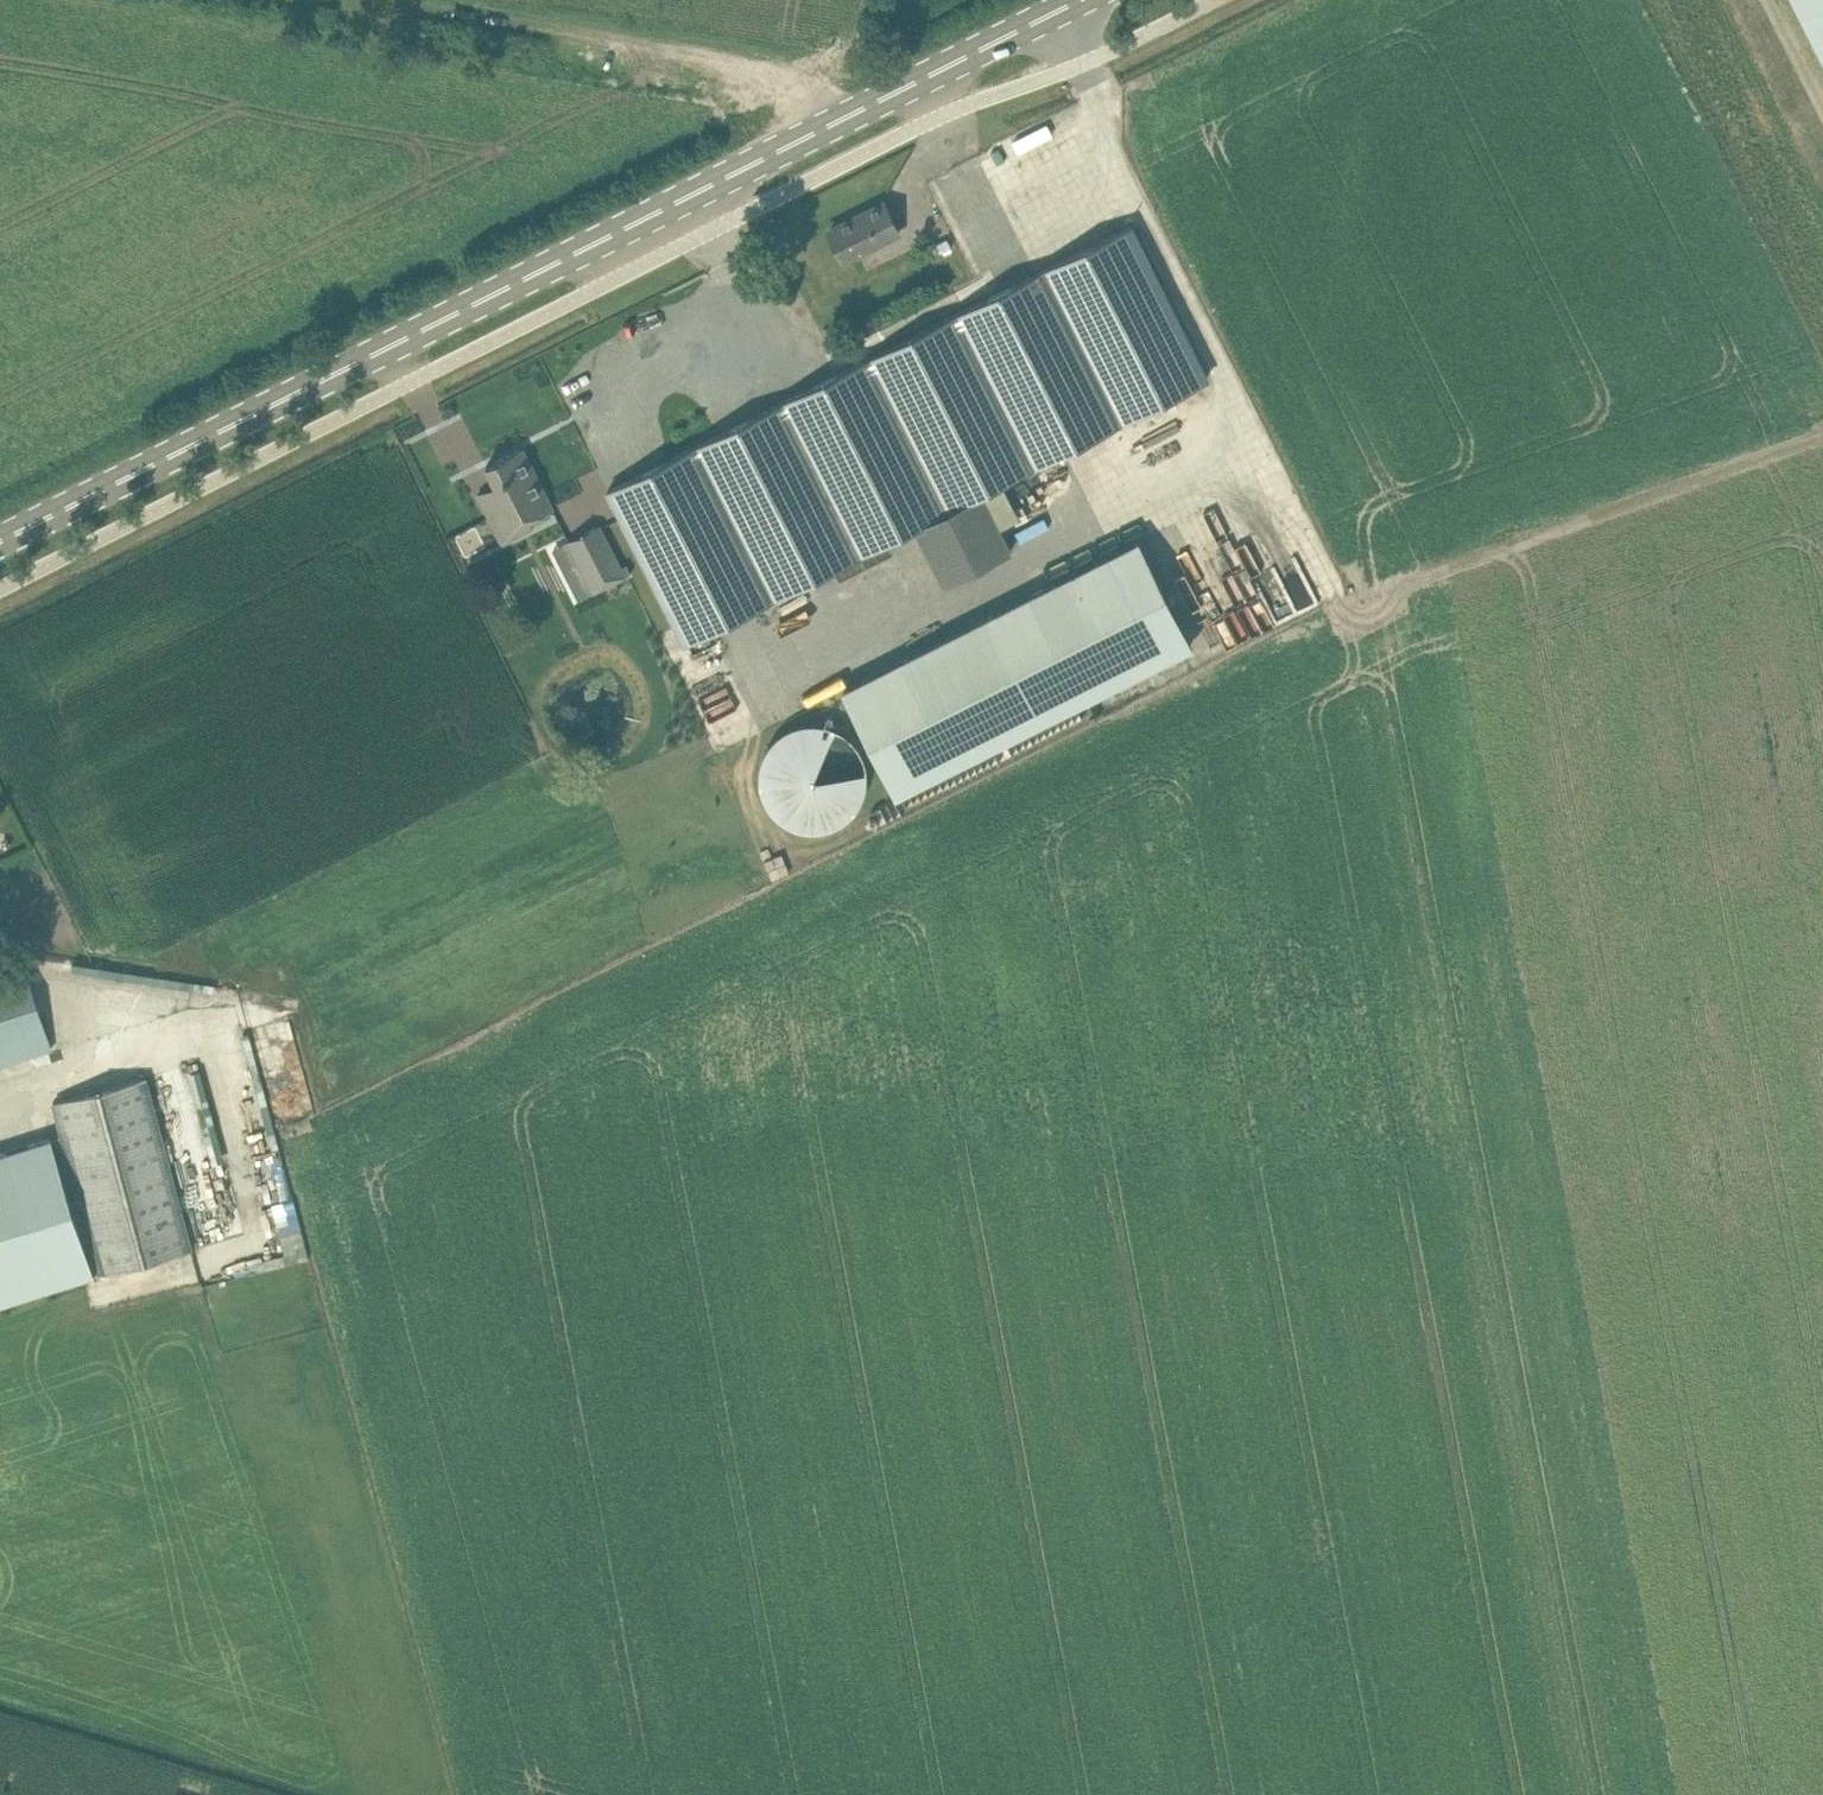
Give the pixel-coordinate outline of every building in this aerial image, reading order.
[(1822,59),(1822,0),(1793,0),(1822,59)] [(844,260),(899,232),(884,203),(829,231),(844,260)] [(1130,225),(608,490),(685,642),(1207,378),(1130,225)] [(486,465),(502,496),(483,505),(503,544),(534,529),(530,520),(553,509),(534,468),(523,447),(486,465)] [(626,575),(600,524),(568,540),(594,591),(626,575)] [(1139,537),(840,688),(896,797),(1194,647),(1139,537)] [(749,769),(749,772),(749,775),(749,778),(749,784),(750,789),(751,794),(752,797),(753,800),(755,802),(756,805),(759,810),(762,813),(766,817),(769,820),(773,823),(775,824),(779,827),(783,828),(788,830),(795,832),(801,833),(805,833),(808,833),(812,832),(818,831),(824,829),(829,827),(834,824),(838,822),(841,819),(843,817),(847,813),(849,811),(851,808),(854,803),(856,799),(858,794),(859,791),(859,788),(860,784),(860,783),(861,777),(861,773),(860,767),(859,764),(858,761),(857,757),(855,752),(853,748),(850,744),(847,740),(843,736),(838,732),(833,729),(829,727),(827,725),(823,724),(820,723),(814,722),(808,721),(804,721),(801,721),(797,721),(791,722),(787,724),(780,726),(776,728),(773,731),(768,734),(766,736),(764,738),(760,743),(757,748),(754,753),(752,757),(750,762),(749,767),(749,769)] [(51,1045),(22,952),(0,958),(0,1061),(51,1045)] [(61,1137),(98,1274),(193,1248),(147,1076),(52,1102),(61,1137)] [(98,1274),(61,1137),(0,1155),(0,1304),(98,1274)]
